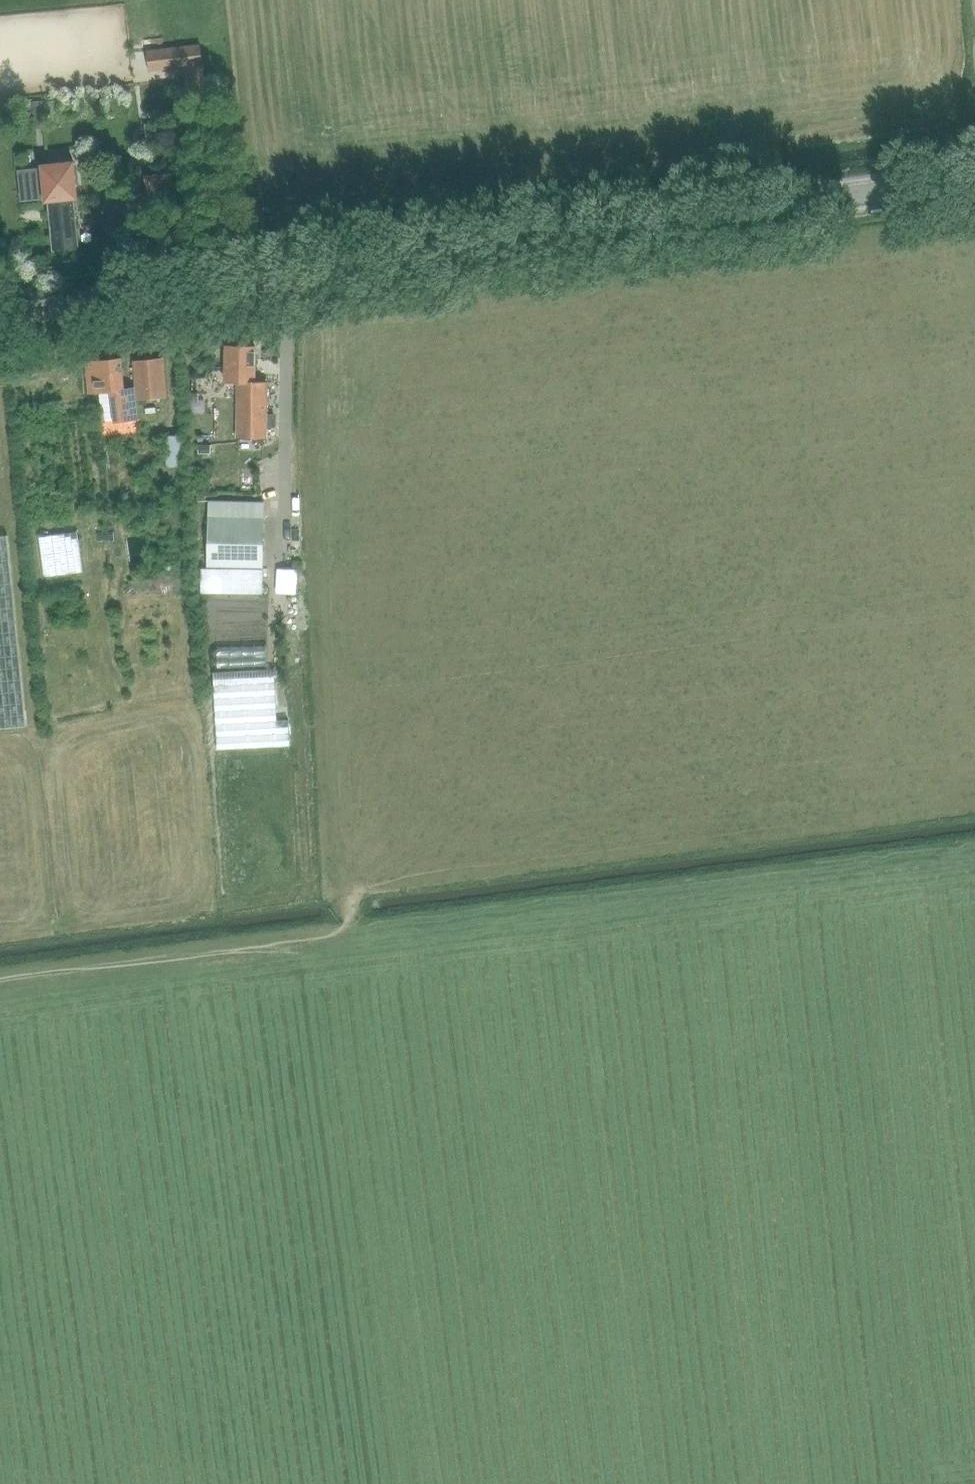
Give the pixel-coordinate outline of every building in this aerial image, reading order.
[(215,45),(214,41),(145,50),(146,52),(128,54),(130,72),(148,70),(148,72),(217,63),(215,45)] [(826,100),(828,117),(841,115),(839,99),(826,100)] [(49,203),(54,251),(78,249),(73,201),(77,200),(73,163),(41,167),(41,170),(20,172),(23,201),(45,199),(45,204),(49,203)] [(148,175),(149,189),(171,186),(169,173),(148,175)] [(224,382),(236,383),(253,383),(253,381),(254,347),(224,346),(224,382)] [(122,359),(98,361),(87,362),(89,394),(111,392),(114,423),(137,421),(135,401),(167,398),(163,360),(133,363),(134,375),(123,376),(122,359)] [(266,382),(253,381),(253,383),(236,383),(237,437),(264,437),(266,382)] [(211,453),(210,444),(198,444),(198,453),(211,453)] [(206,501),(206,517),(205,565),(199,565),(198,591),(260,592),(263,502),(206,501)] [(24,728),(9,537),(0,538),(0,730),(24,728)] [(276,721),(274,669),(213,672),(217,749),(290,746),(288,721),(276,721)]
